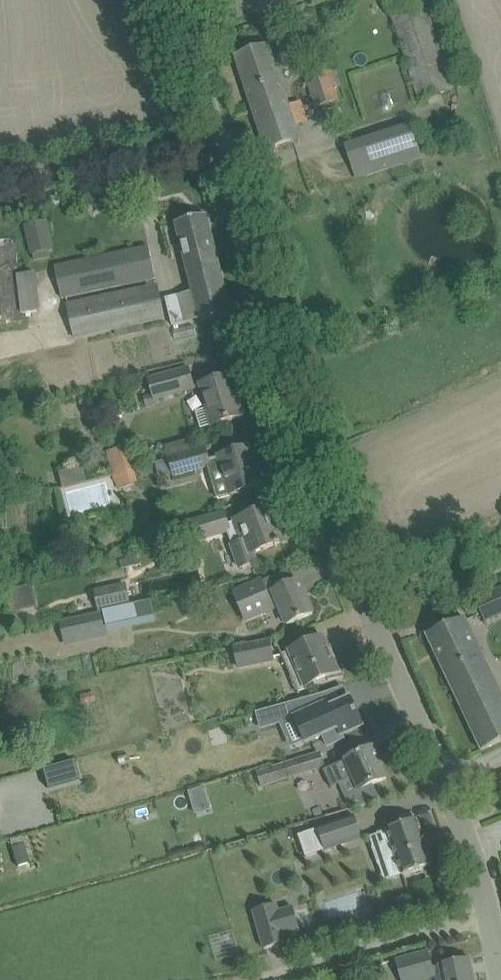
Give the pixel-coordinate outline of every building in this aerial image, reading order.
[(452,89),(423,0),(388,0),(420,99),(452,89)] [(267,150),(286,144),(299,139),(268,46),(236,57),(267,150)] [(303,73),(316,109),(340,100),(336,89),(343,87),(337,69),(331,71),(328,64),(303,73)] [(422,157),(411,125),(364,140),(374,173),(422,157)] [(231,312),(206,215),(175,223),(192,291),(165,298),(172,325),(199,319),(231,312)] [(47,250),(52,249),(46,220),(25,225),(31,254),(32,253),(34,260),(49,257),(47,250)] [(0,239),(0,289),(15,289),(14,239),(0,239)] [(62,299),(136,282),(155,278),(149,246),(55,267),(62,299)] [(23,312),(41,310),(37,273),(19,275),(23,312)] [(74,338),(145,322),(164,318),(157,285),(66,304),(74,338)] [(158,405),(156,398),(193,387),(188,368),(150,379),(154,395),(144,398),(147,408),(158,405)] [(229,377),(232,377),(231,375),(201,385),(204,394),(192,398),(196,411),(195,411),(200,428),(212,424),(212,425),(243,416),(238,399),(235,400),(229,377)] [(112,472),(133,466),(127,446),(107,452),(112,472)] [(205,448),(170,458),(175,474),(175,475),(208,465),(211,477),(221,474),(228,495),(244,491),(263,485),(252,447),(233,452),(208,459),(205,448)] [(117,488),(138,482),(133,466),(112,472),(117,488)] [(269,510),(272,508),(272,507),(228,524),(224,512),(186,523),(191,541),(220,533),(222,540),(239,535),(242,540),(230,545),(239,569),(257,562),(254,553),(274,545),(274,546),(284,542),(276,520),(273,522),(269,510)] [(122,569),(137,566),(135,558),(120,561),(122,569)] [(125,584),(95,590),(100,610),(103,609),(138,601),(135,585),(144,583),(141,569),(122,573),(125,584)] [(287,624),(294,621),(313,613),(298,580),(267,594),(262,581),(233,593),(245,620),(279,606),(287,624)] [(486,622),(500,615),(500,589),(476,600),(486,622)] [(13,608),(36,605),(33,590),(11,593),(13,608)] [(152,603),(101,614),(105,633),(156,623),(152,603)] [(65,641),(105,633),(101,614),(61,622),(65,641)] [(499,742),(500,741),(500,694),(464,616),(426,634),(481,751),(499,742)] [(304,644),(282,654),(292,679),(298,677),(303,688),(327,678),(328,680),(344,677),(344,676),(343,676),(335,658),(332,659),(329,650),(332,648),(331,647),(328,648),(323,636),(304,644)] [(274,659),(270,640),(234,647),(238,667),(274,659)] [(323,693),(257,712),(261,728),(281,722),(279,717),(291,712),(306,744),(323,736),(327,746),(344,739),(342,734),(363,725),(351,698),(330,708),(323,693)] [(358,790),(368,786),(386,778),(373,748),(326,769),(332,782),(350,773),(358,790)] [(257,772),(261,786),(323,765),(319,752),(298,759),(273,766),(257,772)] [(403,875),(433,865),(417,819),(387,829),(387,830),(378,833),(382,844),(372,847),(378,865),(397,859),(403,875)] [(325,851),(348,843),(340,820),(317,828),(318,829),(299,835),(306,856),(325,850),(325,851)] [(278,912),(276,904),(253,911),(264,949),(287,943),(285,935),(300,931),(293,908),(278,912)] [(395,960),(401,979),(422,979),(440,975),(441,979),(475,979),(471,958),(440,964),(433,965),(428,950),(395,960)]
